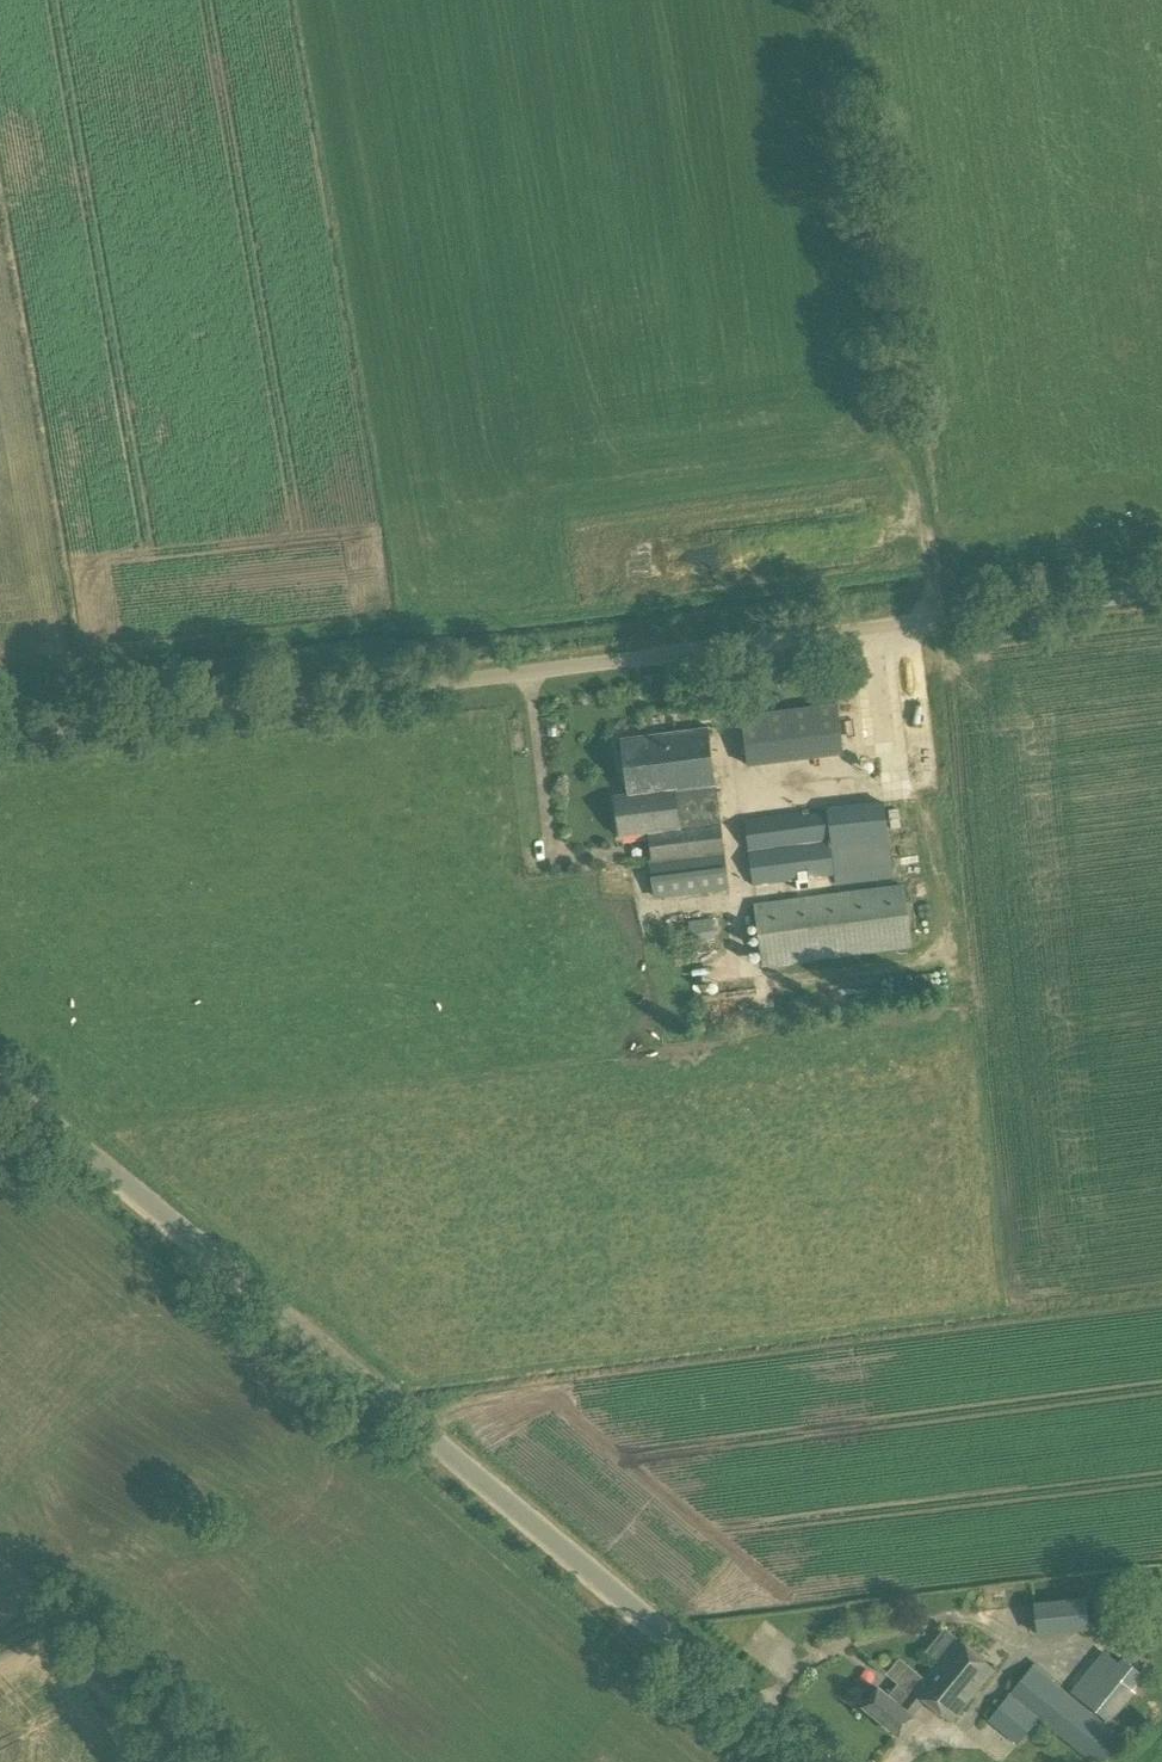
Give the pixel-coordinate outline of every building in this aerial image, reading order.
[(749,767),(844,754),(837,703),(742,715),(749,767)] [(629,797),(717,787),(709,727),(622,738),(629,795),(629,797)] [(629,797),(629,795),(614,797),(619,837),(650,834),(653,863),(651,864),(656,897),(730,888),(717,787),(629,797)] [(894,878),(884,801),(744,819),(753,887),(835,876),(837,886),(894,878)] [(767,967),(914,948),(905,886),(758,905),(767,967)] [(693,943),(715,940),(712,918),(690,921),(693,943)] [(1036,1635),(1090,1630),(1086,1598),(1033,1603),(1036,1635)] [(945,1622),(927,1648),(940,1657),(958,1632),(945,1622)] [(940,1686),(927,1702),(953,1723),(995,1669),(957,1639),(928,1676),(940,1686)] [(1148,1666),(1120,1644),(1111,1656),(1101,1648),(1067,1690),(1109,1724),(1135,1692),(1132,1690),(1143,1675),(1142,1674),(1148,1666)] [(940,1686),(928,1676),(926,1679),(899,1658),(887,1673),(898,1682),(888,1695),(878,1688),(862,1708),(900,1738),(917,1718),(914,1716),(926,1701),(927,1702),(940,1686)] [(1051,1681),(1054,1678),(1034,1662),(987,1720),(1018,1745),(1039,1719),(1092,1761),(1104,1761),(1123,1739),(1051,1681)]
